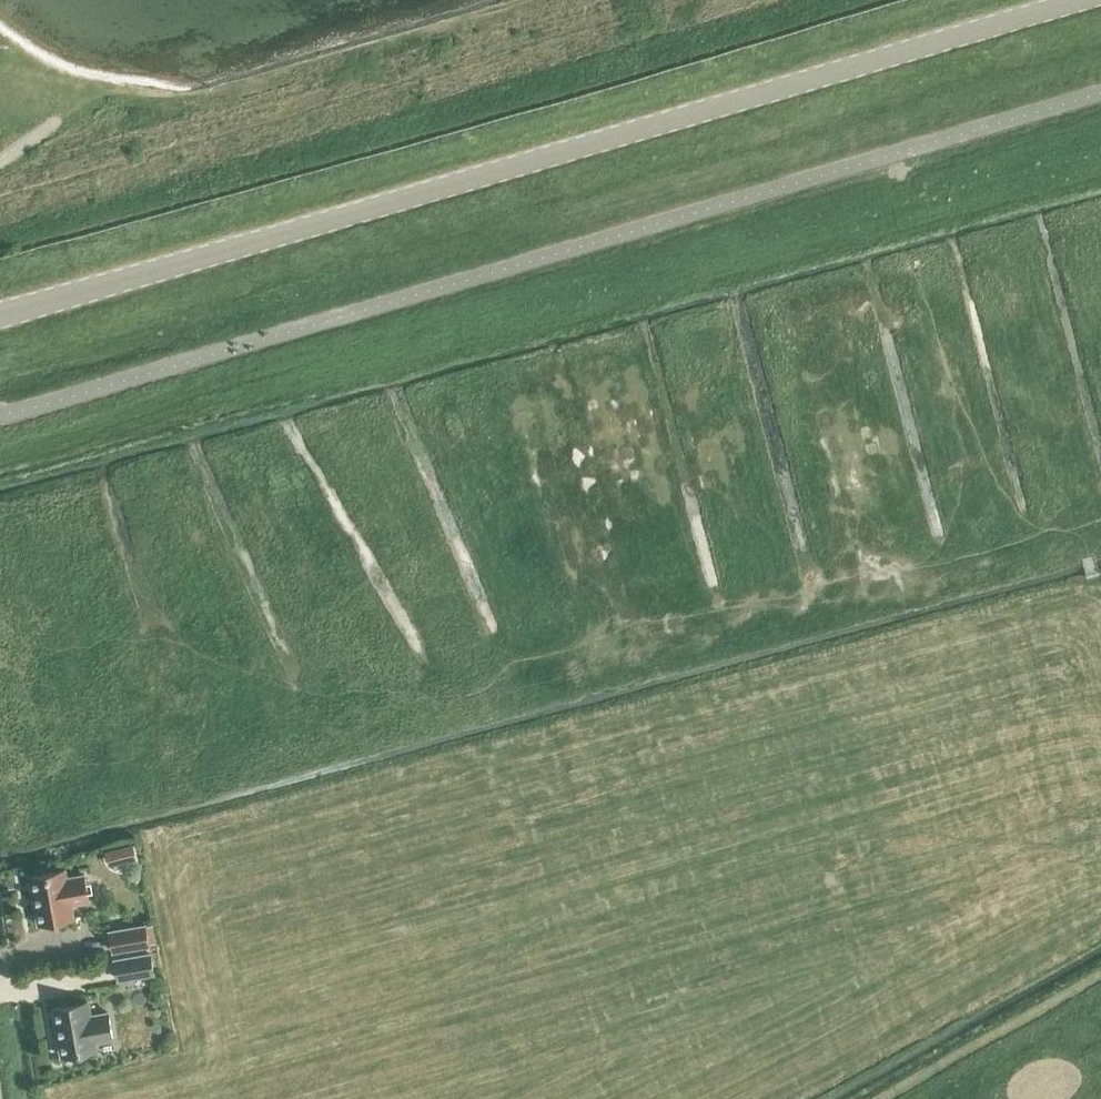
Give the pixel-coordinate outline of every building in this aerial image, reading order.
[(134,845),(120,848),(123,861),(137,858),(134,845)] [(83,873),(66,877),(64,869),(29,875),(38,923),(73,917),(70,903),(88,900),(83,873)] [(109,930),(113,950),(148,944),(144,924),(109,930)] [(114,959),(118,978),(153,972),(149,952),(114,959)] [(107,1011),(90,1014),(87,1000),(52,1006),(61,1055),(96,1048),(94,1041),(112,1037),(107,1011)]
